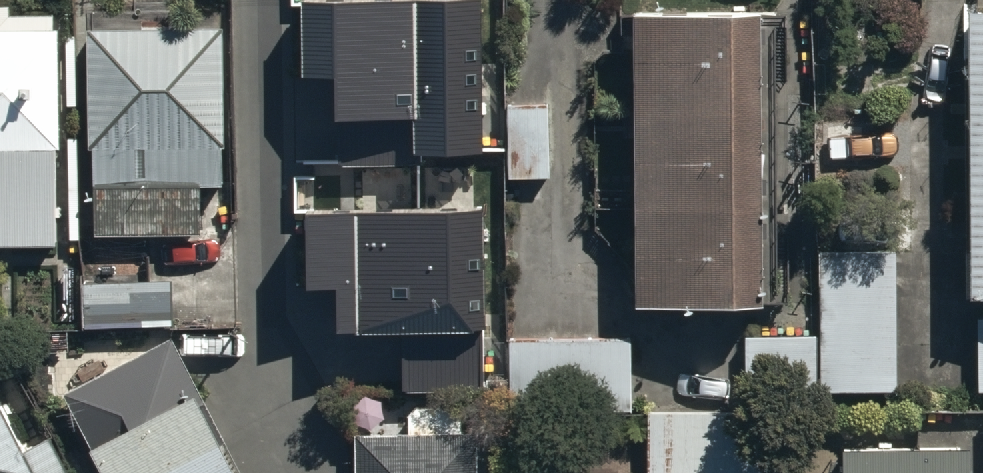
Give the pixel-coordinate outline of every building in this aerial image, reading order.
[(56,241),(55,143),(63,143),(61,10),(12,10),(11,0),(0,1),(0,242),(56,241)] [(299,1),(301,167),(413,166),(413,153),(481,152),(479,0),(383,0),(299,1)] [(963,290),(982,290),(982,2),(960,2),(963,290)] [(755,3),(627,4),(629,297),(758,296),(755,3)] [(142,24),(88,24),(89,143),(94,143),(95,233),(203,232),(202,183),(225,183),(224,22),(172,22),(172,16),(142,16),(142,24)] [(548,174),(546,101),(505,102),(507,175),(548,174)] [(481,209),(305,214),(307,290),(335,289),(337,335),(401,334),(402,391),(486,389),(481,209)] [(820,248),(821,388),(897,388),(896,247),(820,248)] [(172,321),(172,276),(82,278),(83,323),(172,321)] [(631,409),(630,334),(505,336),(506,410),(631,409)] [(814,334),(744,334),(744,406),(815,406),(814,334)] [(171,336),(63,392),(105,472),(243,472),(171,336)] [(49,435),(29,446),(0,394),(0,472),(70,472),(49,435)] [(776,411),(646,412),(646,472),(776,472),(776,411)] [(355,431),(356,472),(479,472),(478,430),(355,431)] [(960,445),(843,446),(843,472),(960,472),(960,445)]
